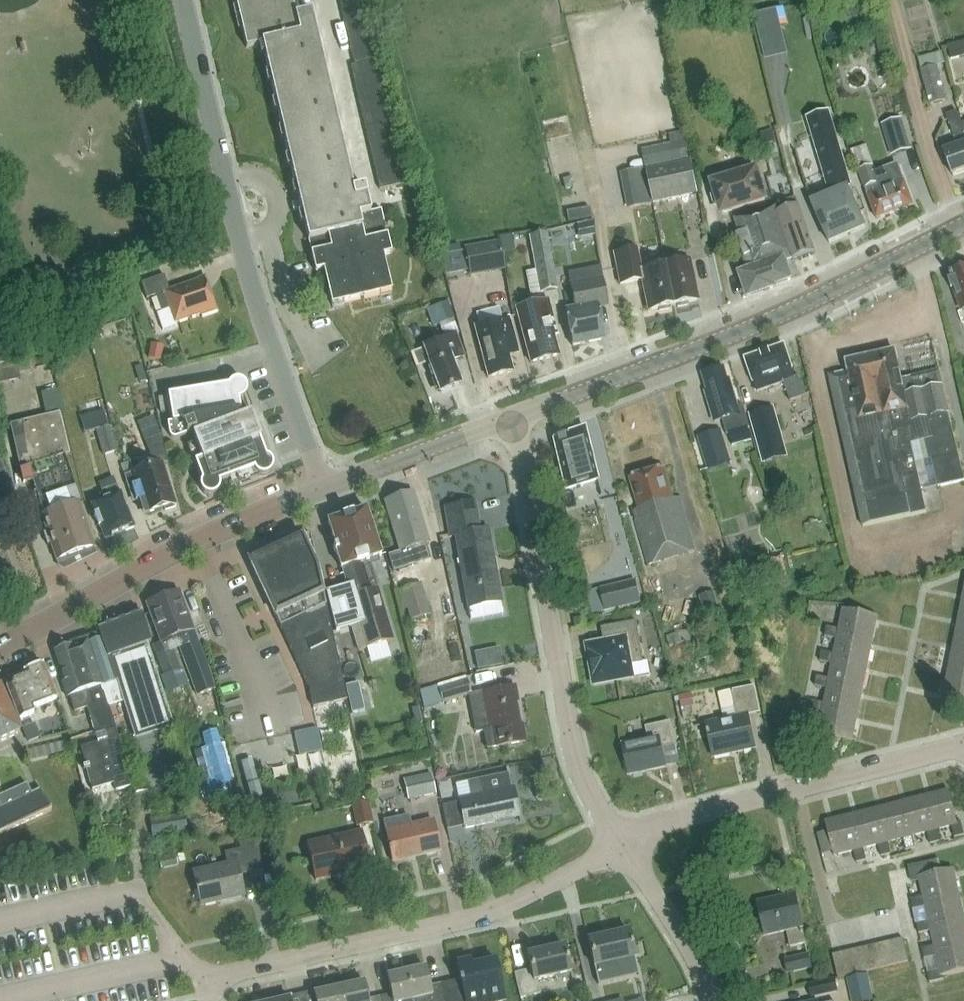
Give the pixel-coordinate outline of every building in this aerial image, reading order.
[(315,272),(323,270),(331,305),(391,291),(383,256),(391,254),(381,210),(370,213),(364,188),(353,191),(311,12),(295,16),(292,0),(235,0),(246,48),(262,45),(315,272)] [(379,60),(367,9),(343,15),(355,65),(375,61),(376,61),(379,60)] [(871,59),(879,54),(880,45),(872,39),(863,43),(862,53),(871,59)] [(918,58),(930,105),(946,101),(938,65),(945,64),(942,52),(918,58)] [(351,66),(354,79),(378,73),(376,61),(375,61),(355,65),(351,66)] [(354,79),(357,91),(381,85),(378,73),(354,79)] [(363,116),(366,128),(390,122),(387,110),(363,116)] [(830,244),(866,228),(860,215),(865,213),(855,190),(854,190),(830,111),(806,118),(830,195),(812,203),(830,244)] [(963,173),(963,130),(962,124),(957,111),(946,116),(958,146),(944,152),(953,177),(963,173)] [(882,124),(891,156),(911,150),(901,118),(882,124)] [(393,134),(390,122),(366,128),(369,140),(393,134)] [(369,140),(372,152),(396,147),(393,134),(369,140)] [(692,161),(687,142),(643,151),(647,167),(681,160),(682,163),(692,161)] [(399,159),(396,147),(372,152),(375,164),(399,159)] [(375,164),(378,177),(402,171),(399,159),(375,164)] [(874,168),(873,165),(859,170),(868,194),(877,219),(913,205),(904,180),(903,180),(901,175),(900,175),(895,160),(874,168)] [(682,163),(647,170),(655,203),(699,194),(692,161),(682,163)] [(713,204),(717,206),(719,205),(721,213),(767,199),(758,170),(712,185),(714,192),(713,193),(711,197),(713,204)] [(404,183),(402,171),(378,177),(380,189),(404,183)] [(776,205),(794,259),(814,251),(798,205),(795,198),(776,205)] [(794,259),(776,205),(734,218),(738,230),(736,231),(737,235),(744,257),(743,257),(746,269),(740,271),(749,296),(776,286),(775,284),(791,278),(785,260),(792,258),(792,259),(794,259)] [(593,222),(577,225),(579,239),(596,236),(593,222)] [(547,232),(529,236),(540,293),(558,290),(547,232)] [(510,235),(499,237),(500,242),(502,251),(513,249),(510,235)] [(500,242),(466,248),(470,273),(504,267),(502,251),(500,242)] [(648,311),(673,306),(665,266),(641,271),(636,249),(614,254),(620,285),(642,281),(648,311)] [(665,266),(673,306),(698,301),(690,261),(665,266)] [(605,303),(599,268),(567,274),(574,308),(565,310),(572,346),(604,340),(597,304),(605,303)] [(950,275),(952,281),(948,283),(951,291),(954,290),(962,310),(963,310),(963,270),(950,275)] [(218,311),(212,295),(210,296),(205,279),(170,291),(165,276),(142,284),(147,299),(156,296),(162,312),(171,309),(176,323),(201,314),(202,317),(218,311)] [(530,364),(559,356),(554,337),(557,336),(548,300),(516,309),(530,364)] [(432,307),(438,324),(454,318),(448,301),(432,307)] [(509,356),(519,353),(510,318),(474,327),(487,378),(513,372),(509,356)] [(452,362),(463,358),(456,338),(425,349),(430,363),(429,364),(439,394),(461,386),(452,362)] [(151,344),(148,358),(160,361),(163,346),(151,344)] [(790,401),(806,396),(799,376),(795,377),(784,346),(746,359),(758,391),(783,382),(790,401)] [(31,371),(26,348),(0,353),(0,378),(31,371)] [(901,380),(894,350),(846,360),(848,369),(829,374),(862,525),(926,511),(910,442),(927,438),(937,486),(963,480),(963,478),(952,422),(942,373),(937,370),(909,376),(910,378),(901,380)] [(727,435),(751,428),(744,405),(738,407),(730,380),(727,381),(723,368),(704,374),(709,392),(706,393),(715,422),(723,420),(727,435)] [(219,482),(244,472),(253,469),(256,474),(262,476),(267,475),(272,470),(273,465),(271,459),(266,456),(251,415),(246,417),(240,383),(168,396),(172,422),(167,423),(169,434),(172,438),(176,438),(192,432),(202,459),(195,461),(202,480),(200,485),(202,491),(206,494),(212,495),(217,492),(220,488),(219,482)] [(749,414),(763,464),(775,460),(772,448),(784,444),(774,407),(749,414)] [(10,426),(23,483),(32,481),(44,516),(40,516),(46,533),(42,534),(46,546),(50,545),(56,563),(94,551),(63,456),(68,455),(59,414),(10,426)] [(110,426),(96,431),(103,455),(117,451),(110,426)] [(566,485),(598,476),(584,427),(552,437),(566,485)] [(697,436),(708,469),(731,461),(721,429),(697,436)] [(133,474),(124,476),(128,490),(130,489),(134,502),(141,500),(145,514),(164,508),(165,511),(176,507),(166,477),(167,475),(164,464),(168,463),(161,437),(145,441),(149,455),(129,463),(133,474)] [(15,501),(0,464),(0,507),(15,501)] [(650,565),(696,550),(680,496),(674,498),(665,467),(631,477),(640,509),(633,511),(650,565)] [(106,540),(134,529),(120,493),(119,493),(117,486),(101,492),(104,499),(92,504),(96,515),(94,516),(98,527),(100,526),(106,540)] [(406,548),(427,542),(412,493),(384,501),(399,552),(390,554),(393,567),(411,562),(406,548)] [(467,608),(502,602),(489,528),(481,529),(476,501),(443,507),(449,538),(454,537),(467,608)] [(393,639),(370,567),(380,563),(378,555),(380,554),(366,509),(328,521),(336,546),(334,547),(336,552),(337,552),(342,570),(343,569),(348,587),(360,626),(352,629),(359,650),(393,639)] [(301,535),(249,560),(309,688),(313,708),(347,700),(332,634),(310,535),(302,536),(301,535)] [(604,612),(641,604),(636,580),(599,589),(604,612)] [(431,614),(422,583),(398,590),(403,610),(407,609),(410,620),(431,614)] [(360,626),(348,587),(327,593),(336,633),(360,626)] [(147,603),(162,642),(177,636),(199,694),(216,688),(180,591),(147,603)] [(700,596),(705,616),(720,611),(714,592),(700,596)] [(434,599),(440,619),(455,615),(449,595),(434,599)] [(826,627),(824,636),(838,639),(838,635),(872,642),(877,617),(844,610),(840,629),(826,627)] [(88,642),(86,636),(52,648),(54,652),(64,682),(62,683),(67,698),(70,697),(75,711),(88,707),(96,732),(104,730),(116,726),(109,705),(124,701),(136,739),(174,727),(146,636),(149,635),(141,611),(96,627),(99,638),(88,642)] [(574,619),(576,628),(586,626),(585,618),(574,619)] [(636,621),(601,627),(604,643),(588,646),(595,683),(632,676),(630,665),(644,662),(636,621)] [(952,652),(963,654),(963,629),(957,627),(952,652)] [(688,630),(667,636),(670,647),(691,640),(688,630)] [(821,652),(819,661),(833,664),(833,660),(867,667),(872,642),(838,635),(838,639),(835,654),(821,652)] [(504,662),(502,645),(476,649),(479,667),(504,662)] [(156,654),(163,675),(181,669),(173,648),(156,654)] [(947,677),(963,680),(963,654),(952,652),(947,677)] [(44,664),(37,659),(26,664),(23,674),(10,679),(7,688),(20,718),(33,713),(32,709),(57,699),(44,664)] [(816,676),(814,686),(828,689),(828,685),(862,692),(867,667),(833,660),(833,664),(830,679),(816,676)] [(942,702),(963,707),(963,680),(947,677),(942,702)] [(438,704),(468,695),(464,681),(434,690),(438,704)] [(358,683),(345,686),(352,714),(365,711),(358,683)] [(811,701),(809,711),(823,714),(823,710),(857,716),(862,692),(828,685),(828,689),(825,703),(811,701)] [(487,747),(497,745),(525,740),(522,724),(520,724),(516,702),(518,702),(516,686),(482,692),(489,731),(485,732),(487,747)] [(749,714),(761,712),(756,686),(733,690),(737,715),(707,721),(714,754),(756,746),(749,714)] [(19,732),(0,691),(0,741),(19,732)] [(692,694),(679,696),(682,708),(694,706),(692,694)] [(806,725),(804,735),(820,739),(820,735),(852,742),(857,716),(823,710),(823,714),(820,728),(806,725)] [(663,746),(675,743),(670,720),(646,725),(649,738),(624,743),(630,774),(667,766),(663,746)] [(104,730),(96,732),(99,742),(82,747),(93,788),(114,782),(116,790),(132,785),(116,726),(104,730)] [(308,742),(320,740),(317,728),(306,731),(308,742)] [(294,733),(297,745),(308,742),(306,731),(294,733)] [(308,742),(311,754),(322,751),(320,740),(308,742)] [(223,741),(204,744),(212,794),(232,790),(223,741)] [(311,754),(308,742),(297,745),(299,756),(311,754)] [(252,800),(262,798),(252,758),(243,760),(252,800)] [(431,773),(404,779),(409,800),(436,794),(431,773)] [(465,827),(519,815),(513,786),(511,786),(508,773),(476,780),(479,793),(458,798),(465,827)] [(51,808),(42,788),(31,793),(27,784),(0,796),(0,832),(51,808)] [(923,796),(932,831),(937,830),(952,826),(955,838),(963,835),(960,820),(956,821),(948,790),(923,796)] [(923,796),(899,802),(908,837),(912,836),(927,832),(930,844),(940,842),(937,830),(932,831),(923,796)] [(356,824),(372,821),(368,802),(352,805),(356,824)] [(899,802),(874,809),(883,844),(888,842),(903,839),(906,850),(915,848),(912,836),(908,837),(899,802)] [(874,809),(850,815),(859,850),(863,849),(878,845),(881,857),(891,854),(888,842),(883,844),(874,809)] [(184,814),(150,819),(152,836),(187,831),(184,814)] [(412,824),(409,814),(383,820),(393,860),(439,850),(432,819),(412,824)] [(850,815),(825,821),(834,856),(854,851),(857,863),(866,860),(863,849),(859,850),(850,815)] [(316,879),(370,868),(362,831),(308,843),(316,879)] [(247,871),(261,868),(256,842),(243,845),(246,863),(238,864),(238,863),(195,872),(202,905),(245,896),(239,871),(247,870),(247,871)] [(924,897),(911,899),(913,909),(926,906),(925,902),(959,894),(953,869),(919,876),(924,897)] [(791,947),(807,943),(795,893),(759,902),(767,934),(787,930),(791,947)] [(917,924),(919,934),(931,931),(931,927),(963,919),(963,916),(959,894),(925,902),(926,906),(929,921),(917,924)] [(922,949),(924,959),(937,956),(936,951),(963,945),(963,919),(931,927),(931,931),(935,946),(922,949)] [(598,984),(640,974),(630,930),(588,940),(598,984)] [(892,941),(897,964),(909,962),(903,939),(892,941)] [(885,967),(897,964),(892,941),(880,944),(885,967)] [(537,980),(572,972),(565,944),(528,953),(531,969),(515,973),(521,998),(540,993),(537,980)] [(873,970),(885,967),(880,944),(868,947),(873,970)] [(928,973),(930,983),(944,980),(943,976),(963,972),(963,945),(936,951),(937,956),(940,970),(928,973)] [(873,970),(868,947),(856,949),(862,972),(873,970)] [(850,975),(862,972),(856,949),(845,952),(850,975)] [(838,978),(850,975),(845,952),(833,955),(838,978)] [(809,954),(784,959),(787,974),(812,968),(809,954)] [(504,999),(495,959),(471,965),(470,959),(457,962),(460,978),(440,982),(444,1000),(497,1000),(504,999)] [(440,982),(429,985),(425,968),(407,972),(413,1000),(444,1000),(440,982)] [(407,972),(387,977),(391,994),(379,997),(380,1000),(413,1000),(407,972)] [(847,978),(852,1000),(874,1000),(867,973),(847,978)] [(808,985),(811,998),(839,992),(836,979),(808,985)] [(338,987),(341,1000),(380,1000),(379,997),(368,999),(364,982),(338,987)] [(338,987),(313,993),(315,1000),(341,1000),(338,987)]
